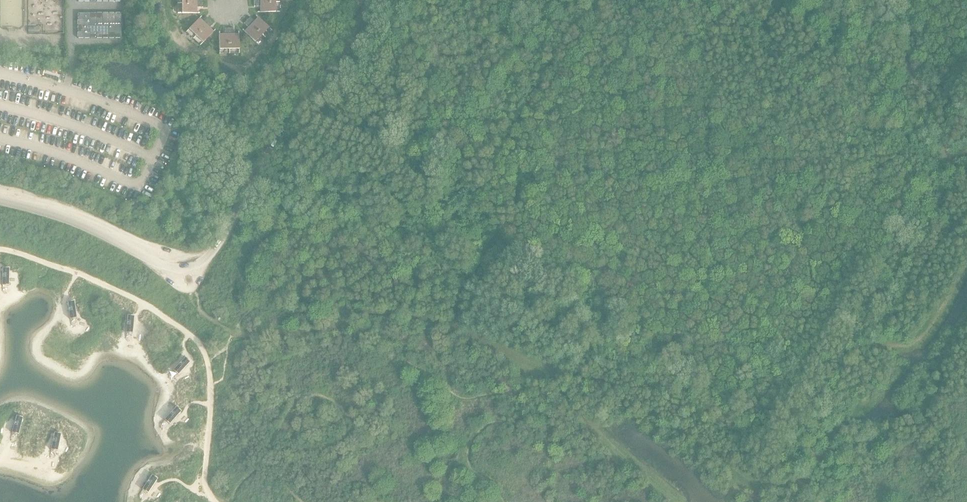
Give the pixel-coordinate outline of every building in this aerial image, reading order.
[(275,1),(254,2),(254,6),(260,6),(260,12),(275,11),(275,1)] [(203,2),(181,3),(182,13),(196,12),(196,7),(203,7),(203,2)] [(121,12),(77,12),(77,38),(121,38),(121,12)] [(249,16),(246,19),(262,34),(269,27),(258,17),(254,21),(249,16)] [(188,28),(196,35),(210,20),(207,17),(203,22),(199,18),(188,28)] [(262,34),(246,19),(244,22),(248,27),(244,31),(255,41),(262,34)] [(210,20),(196,35),(203,42),(213,31),(209,27),(213,23),(210,20)] [(229,48),(229,28),(225,27),(225,34),(219,34),(219,49),(229,48)] [(233,27),(229,28),(229,48),(239,48),(239,34),(233,34),(233,27)] [(73,300),(67,301),(69,318),(76,317),(73,300)] [(126,315),(125,332),(131,333),(133,318),(133,315),(127,315),(126,315)] [(184,356),(172,369),(177,373),(189,361),(184,356)] [(164,418),(164,419),(165,420),(169,423),(181,410),(176,406),(164,418)] [(15,415),(11,431),(17,433),(21,416),(15,415)] [(53,431),(50,448),(56,450),(60,433),(53,431)] [(151,474),(141,488),(147,492),(156,477),(151,474)]
